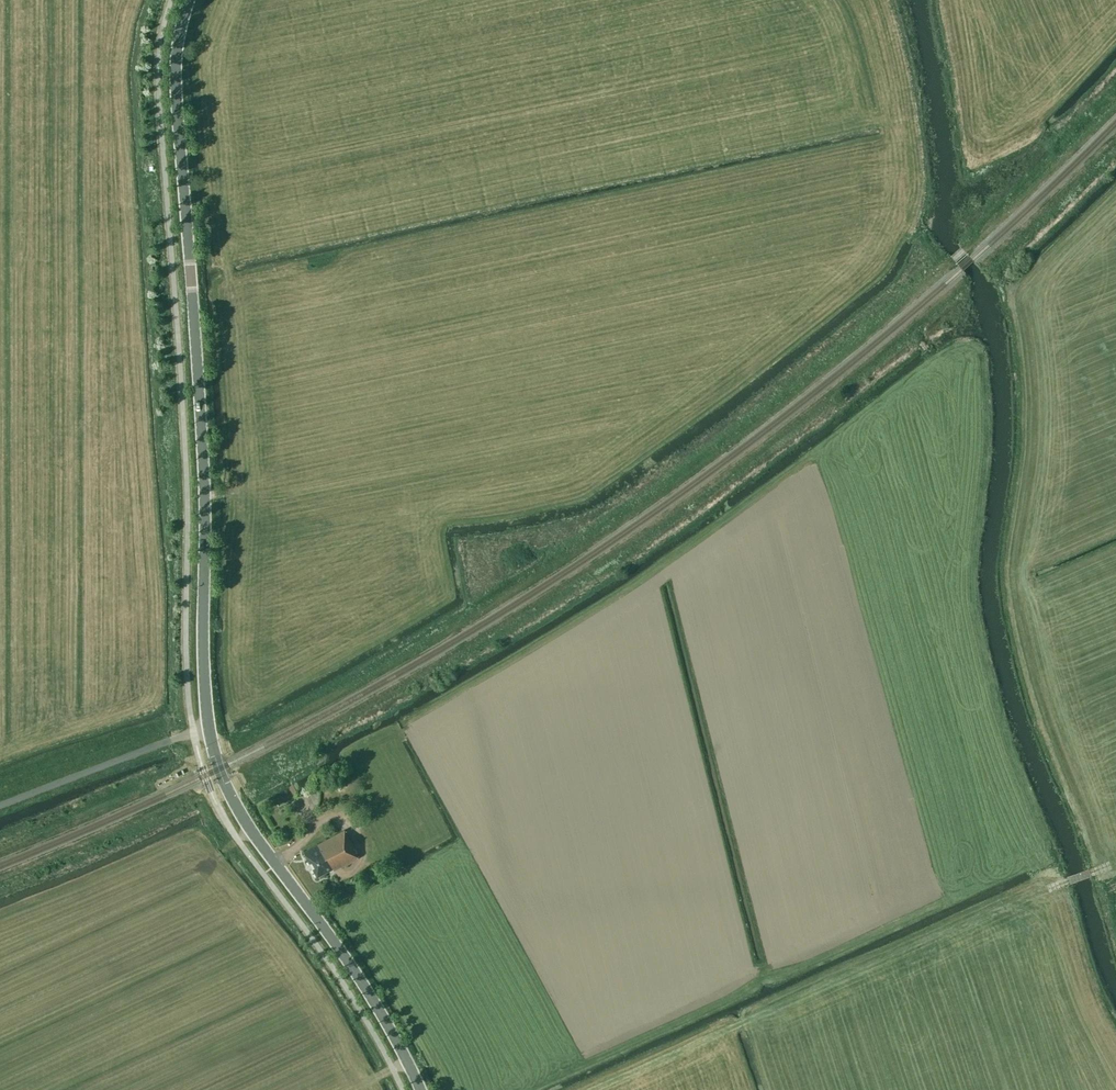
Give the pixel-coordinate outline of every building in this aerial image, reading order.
[(340,868),(358,858),(353,849),(354,849),(344,830),(303,852),(316,877),(332,869),(333,870),(339,867),(340,868)]
